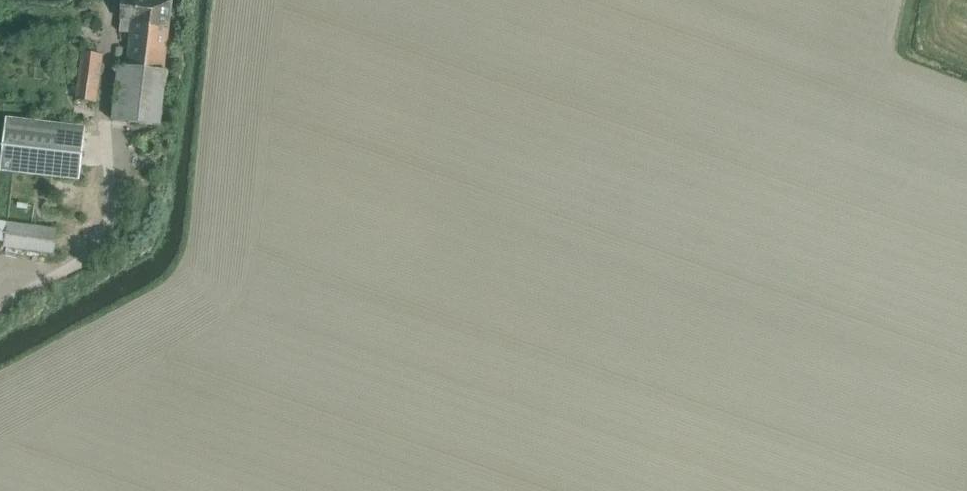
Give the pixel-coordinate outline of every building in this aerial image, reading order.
[(163,128),(175,2),(155,0),(122,0),(119,34),(130,35),(127,69),(118,68),(113,123),(163,128)] [(76,100),(98,103),(105,56),(82,53),(76,100)] [(3,174),(80,182),(86,130),(9,121),(3,174)] [(4,249),(54,255),(58,229),(8,222),(4,249)]
